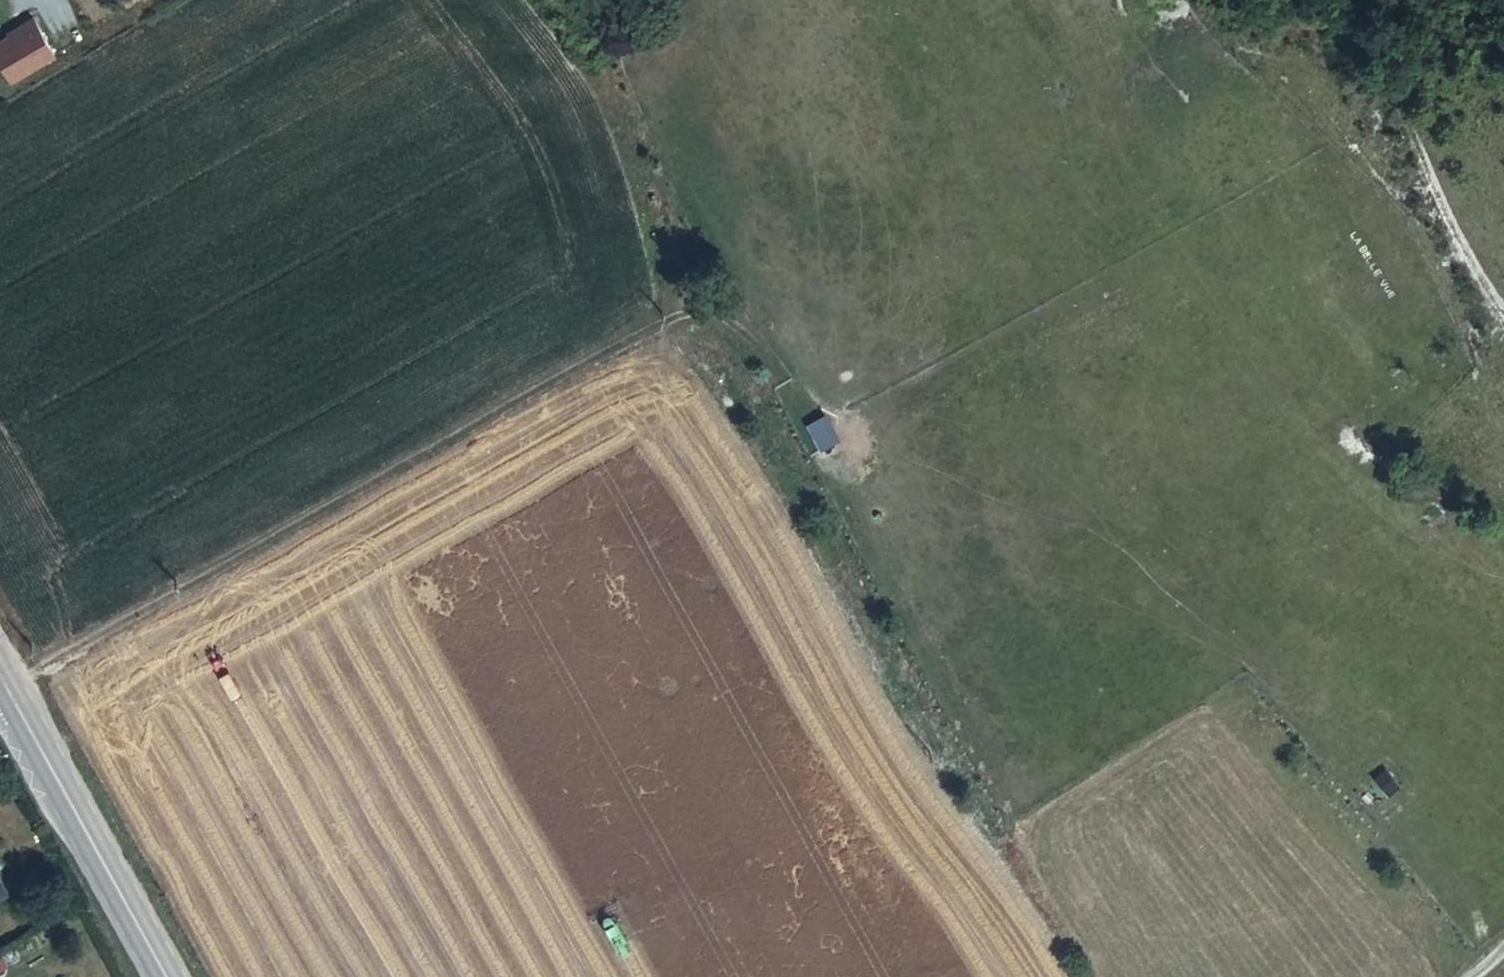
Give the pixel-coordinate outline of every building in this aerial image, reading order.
[(8,84),(57,59),(35,18),(0,37),(0,70),(8,84)] [(806,425),(820,450),(840,439),(826,414),(806,425)] [(9,901),(0,884),(0,907),(9,901)]
